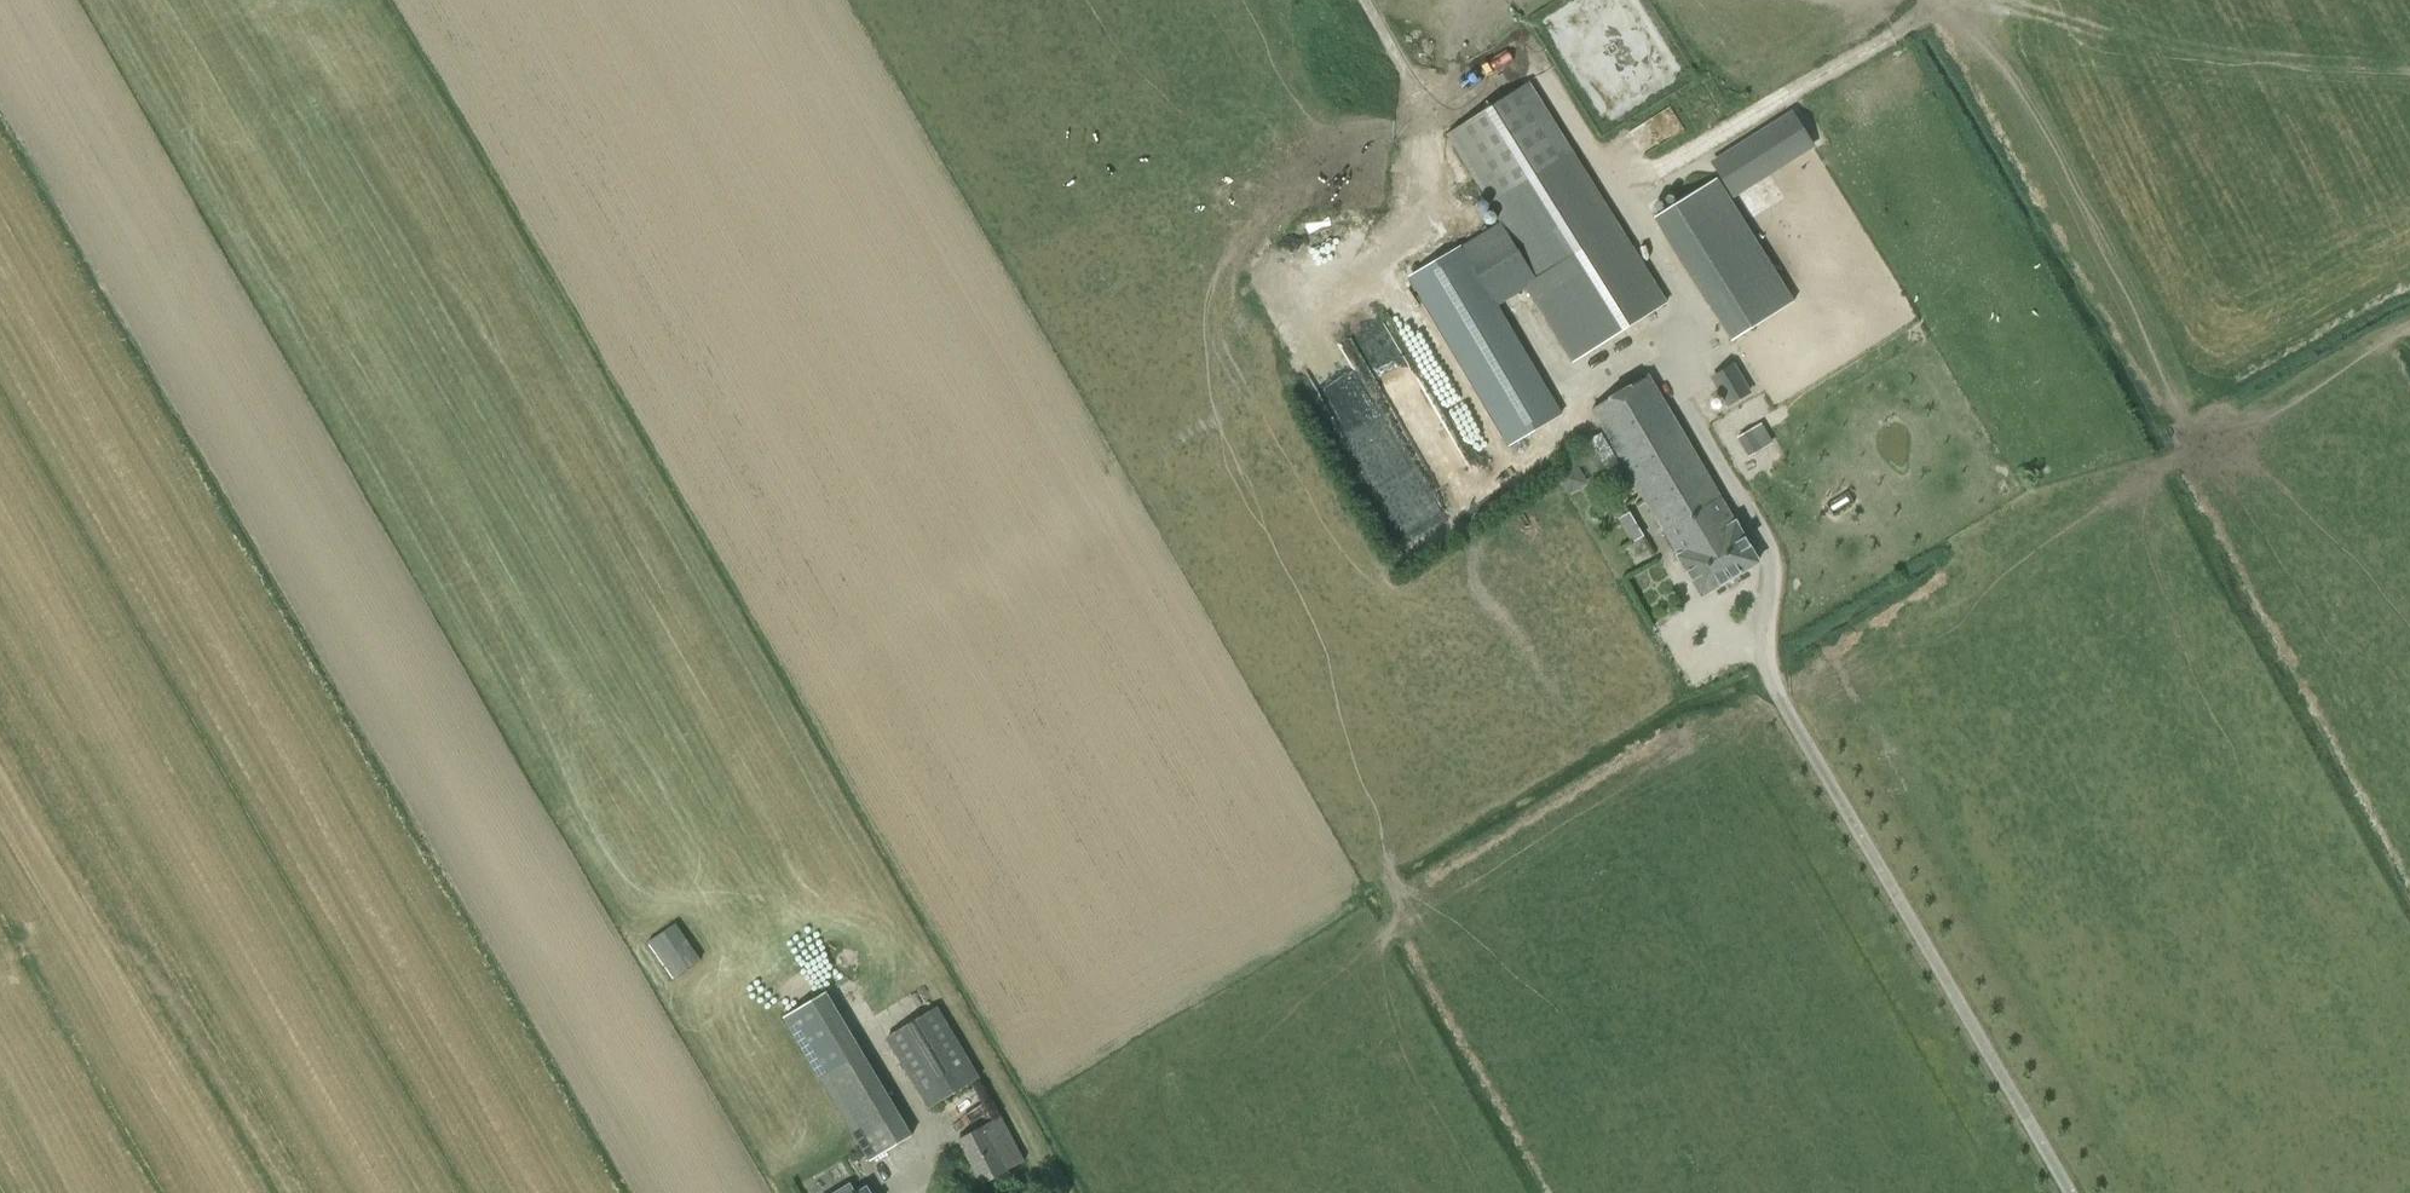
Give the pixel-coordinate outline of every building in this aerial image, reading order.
[(1575,155),(1528,82),(1447,134),(1500,221),(1463,244),(1456,233),(1400,266),(1508,446),(1563,413),(1500,306),(1526,290),(1535,306),(1530,309),(1564,362),(1664,299),(1630,245),(1633,242),(1576,153),(1575,155)] [(1729,195),(1817,149),(1794,106),(1707,152),(1729,195)] [(1717,178),(1653,217),(1729,341),(1794,301),(1717,178)] [(1717,379),(1730,402),(1751,389),(1737,366),(1717,379)] [(1735,520),(1732,515),(1650,375),(1591,410),(1677,555),(1676,555),(1701,597),(1761,562),(1736,520),(1735,520)] [(1751,429),(1739,436),(1749,454),(1761,447),(1751,429)] [(1569,493),(1571,492),(1586,483),(1576,466),(1559,476),(1561,480),(1569,493)] [(1632,543),(1644,536),(1630,512),(1618,519),(1632,543)] [(673,978),(700,959),(676,923),(647,942),(673,978)] [(827,990),(783,1017),(869,1160),(913,1135),(827,990)] [(929,1109),(980,1077),(938,1006),(887,1037),(929,1109)] [(982,1185),(1025,1161),(1001,1116),(958,1139),(982,1185)] [(849,1184),(835,1192),(855,1192),(849,1184)]
